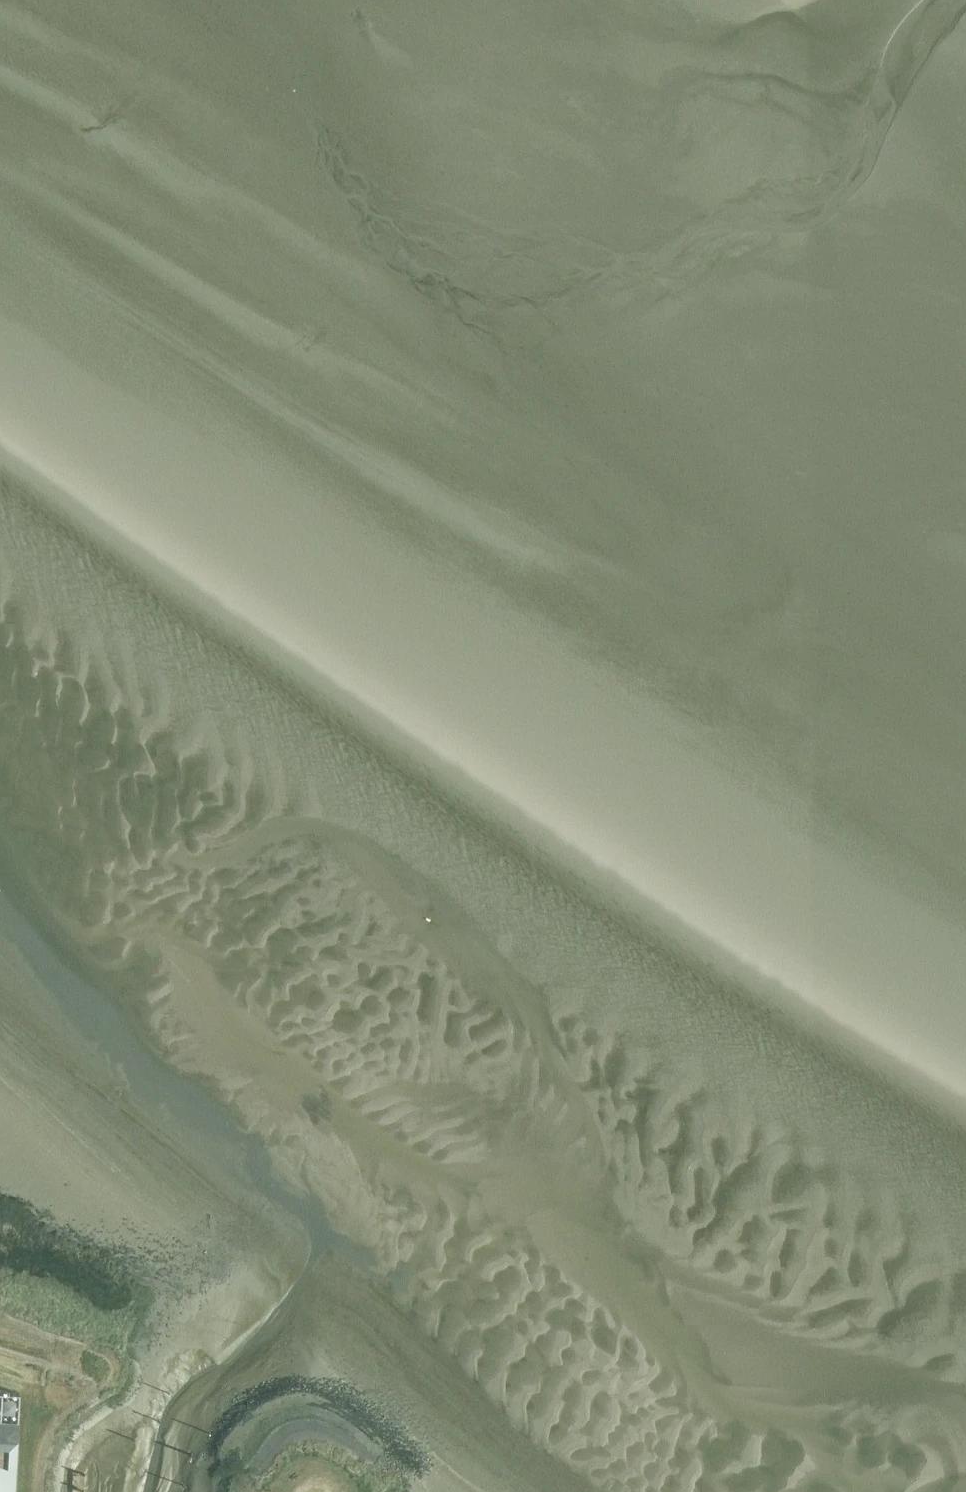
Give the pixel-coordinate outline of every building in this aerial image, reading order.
[(15,1476),(16,1470),(18,1424),(0,1423),(0,1491),(14,1491),(15,1476)]
